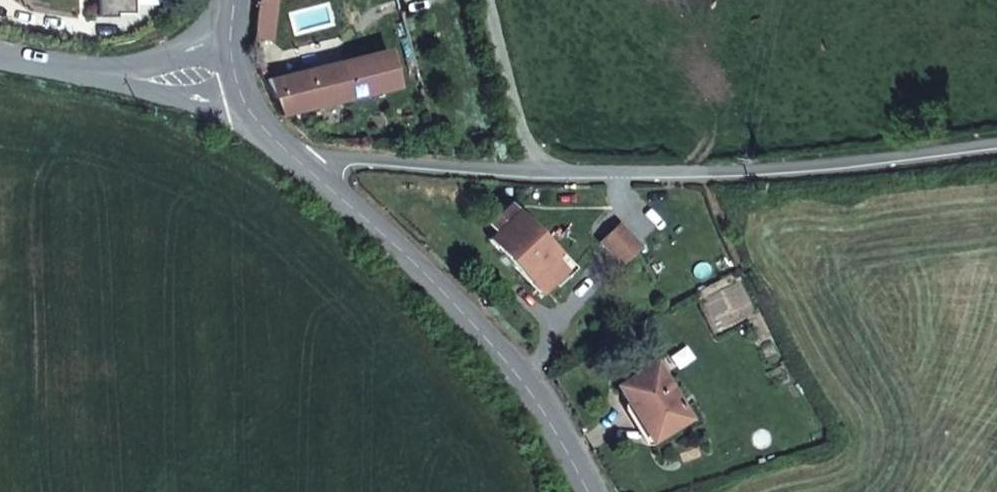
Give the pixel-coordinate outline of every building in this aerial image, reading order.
[(116,0),(97,0),(97,18),(116,17),(116,0)] [(133,13),(133,0),(116,0),(116,13),(133,13)] [(271,1),(256,5),(251,42),(251,50),(272,47),(277,0),(274,0),(271,1)] [(389,51),(263,82),(280,116),(397,87),(389,51)] [(548,257),(553,252),(507,205),(486,224),(494,232),(487,239),(540,293),(557,277),(543,262),(548,257)] [(639,247),(618,225),(600,243),(621,264),(639,247)] [(562,271),(548,257),(543,262),(557,277),(562,271)] [(686,418),(653,364),(617,386),(650,441),(686,418)]
